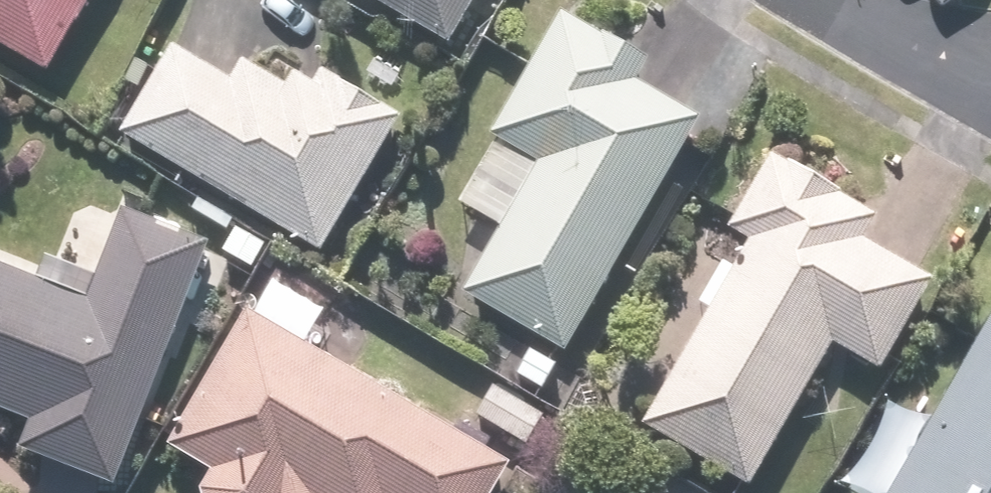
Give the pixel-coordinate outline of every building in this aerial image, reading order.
[(45,76),(89,0),(0,0),(0,50),(45,76)] [(446,51),(478,0),(362,0),(446,51)] [(502,228),(461,297),(561,358),(704,124),(612,68),(620,56),(560,20),(452,197),(502,228)] [(172,51),(119,133),(317,260),(404,124),(322,72),(309,91),(290,79),(286,86),(241,57),(224,84),(172,51)] [(873,218),(766,154),(717,235),(735,245),(697,308),(708,314),(638,430),(744,492),(829,351),(873,377),(933,278),(862,236),(873,218)] [(23,429),(15,453),(126,490),(208,246),(71,199),(43,282),(0,267),(0,421),(23,429)] [(242,313),(162,449),(207,476),(197,492),(495,492),(510,468),(304,346),(321,317),(269,286),(250,318),(242,313)] [(985,325),(929,424),(903,410),(857,492),(990,492),(990,328),(985,325)] [(545,420),(491,391),(471,429),(524,458),(545,420)]
